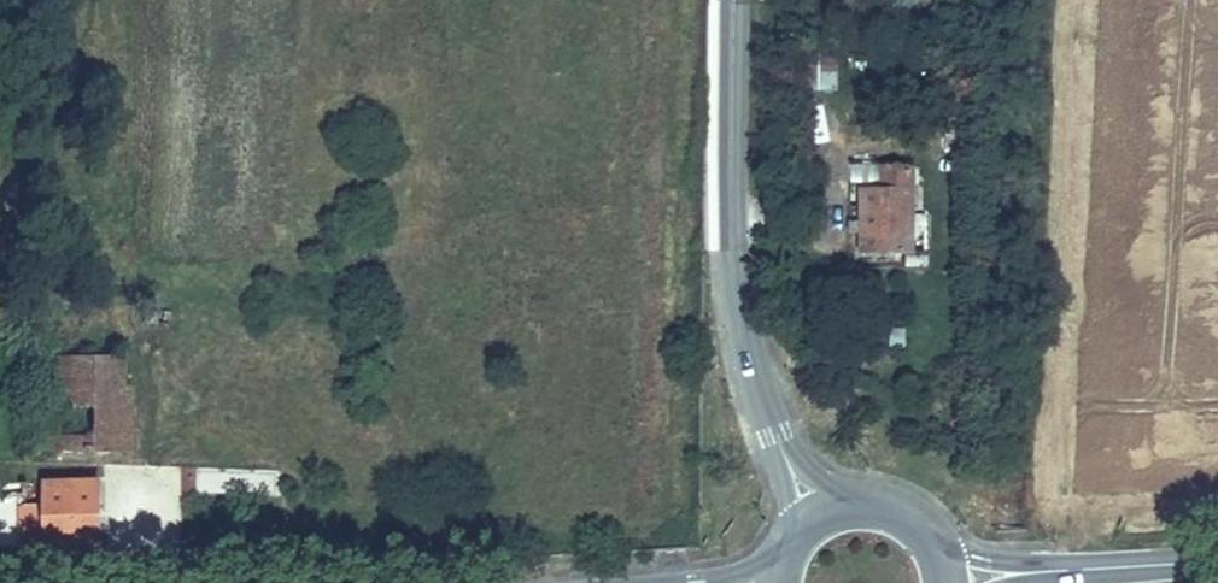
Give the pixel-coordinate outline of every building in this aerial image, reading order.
[(862,249),(913,248),(912,181),(860,181),(862,249)] [(51,371),(46,458),(113,460),(118,396),(125,396),(127,367),(62,365),(62,370),(51,371)] [(118,396),(113,460),(136,461),(140,397),(125,396),(118,396)] [(46,458),(35,457),(34,469),(47,470),(46,458)] [(33,511),(31,556),(105,559),(110,492),(60,491),(58,511),(33,511)]
